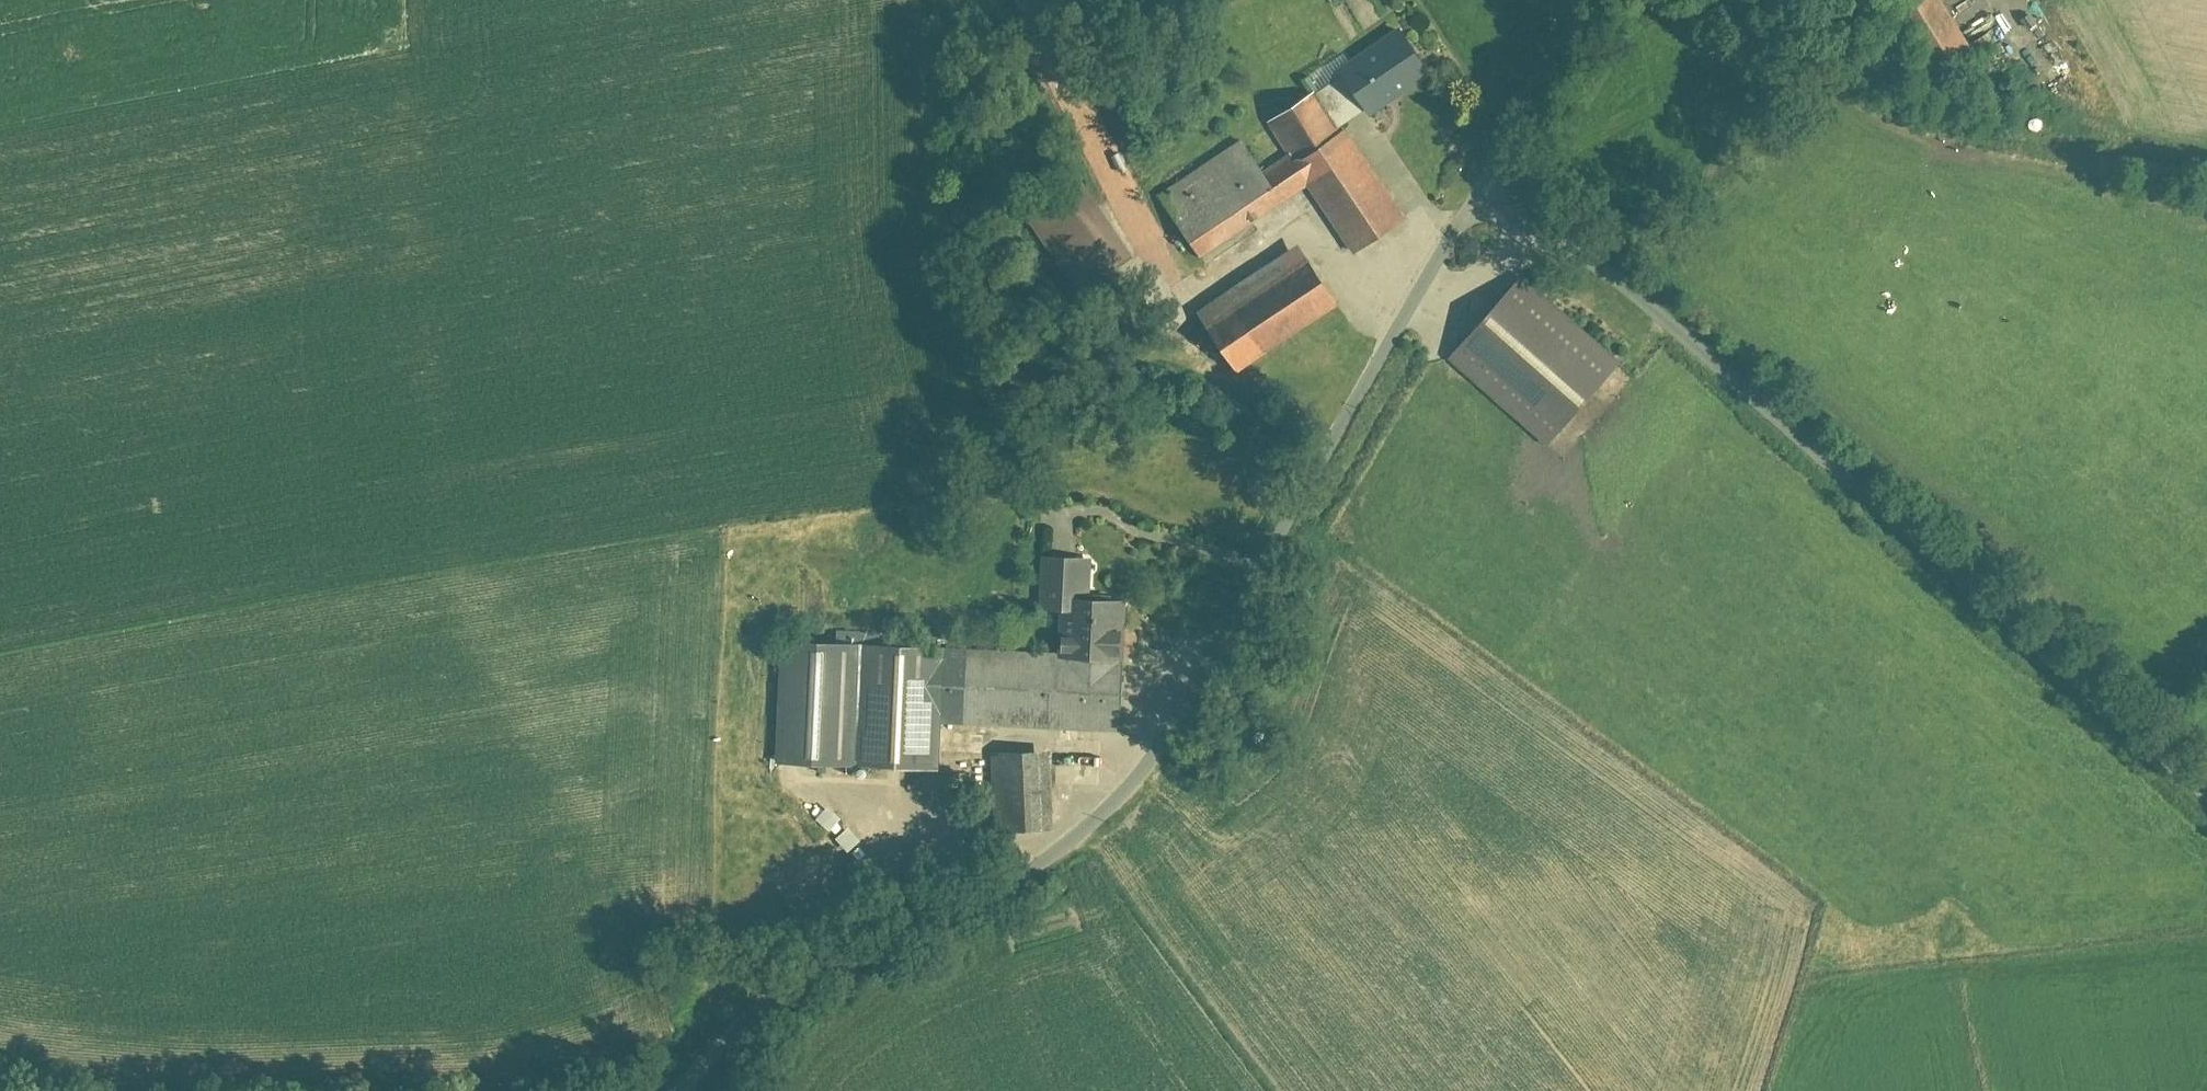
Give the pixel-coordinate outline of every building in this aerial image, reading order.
[(1749,13),(1770,0),(1741,0),(1749,13)] [(1347,73),(1375,115),(1437,73),(1409,32),(1347,73)] [(1296,153),(1265,175),(1245,146),(1164,201),(1205,261),(1287,206),(1282,198),(1312,178),(1358,245),(1409,210),(1339,107),(1288,141),(1296,153)] [(1097,177),(1031,221),(1086,305),(1153,261),(1097,177)] [(1211,319),(1253,375),(1352,299),(1309,244),(1211,319)] [(1520,284),(1454,362),(1553,445),(1619,367),(1520,284)] [(1064,609),(1064,653),(951,653),(951,640),(783,640),(783,769),(950,769),(950,730),(1128,730),(1128,655),(1120,655),(1120,599),(1090,599),(1090,559),(1043,559),(1043,609),(1064,609)] [(995,755),(998,836),(1062,833),(1059,752),(995,755)]
